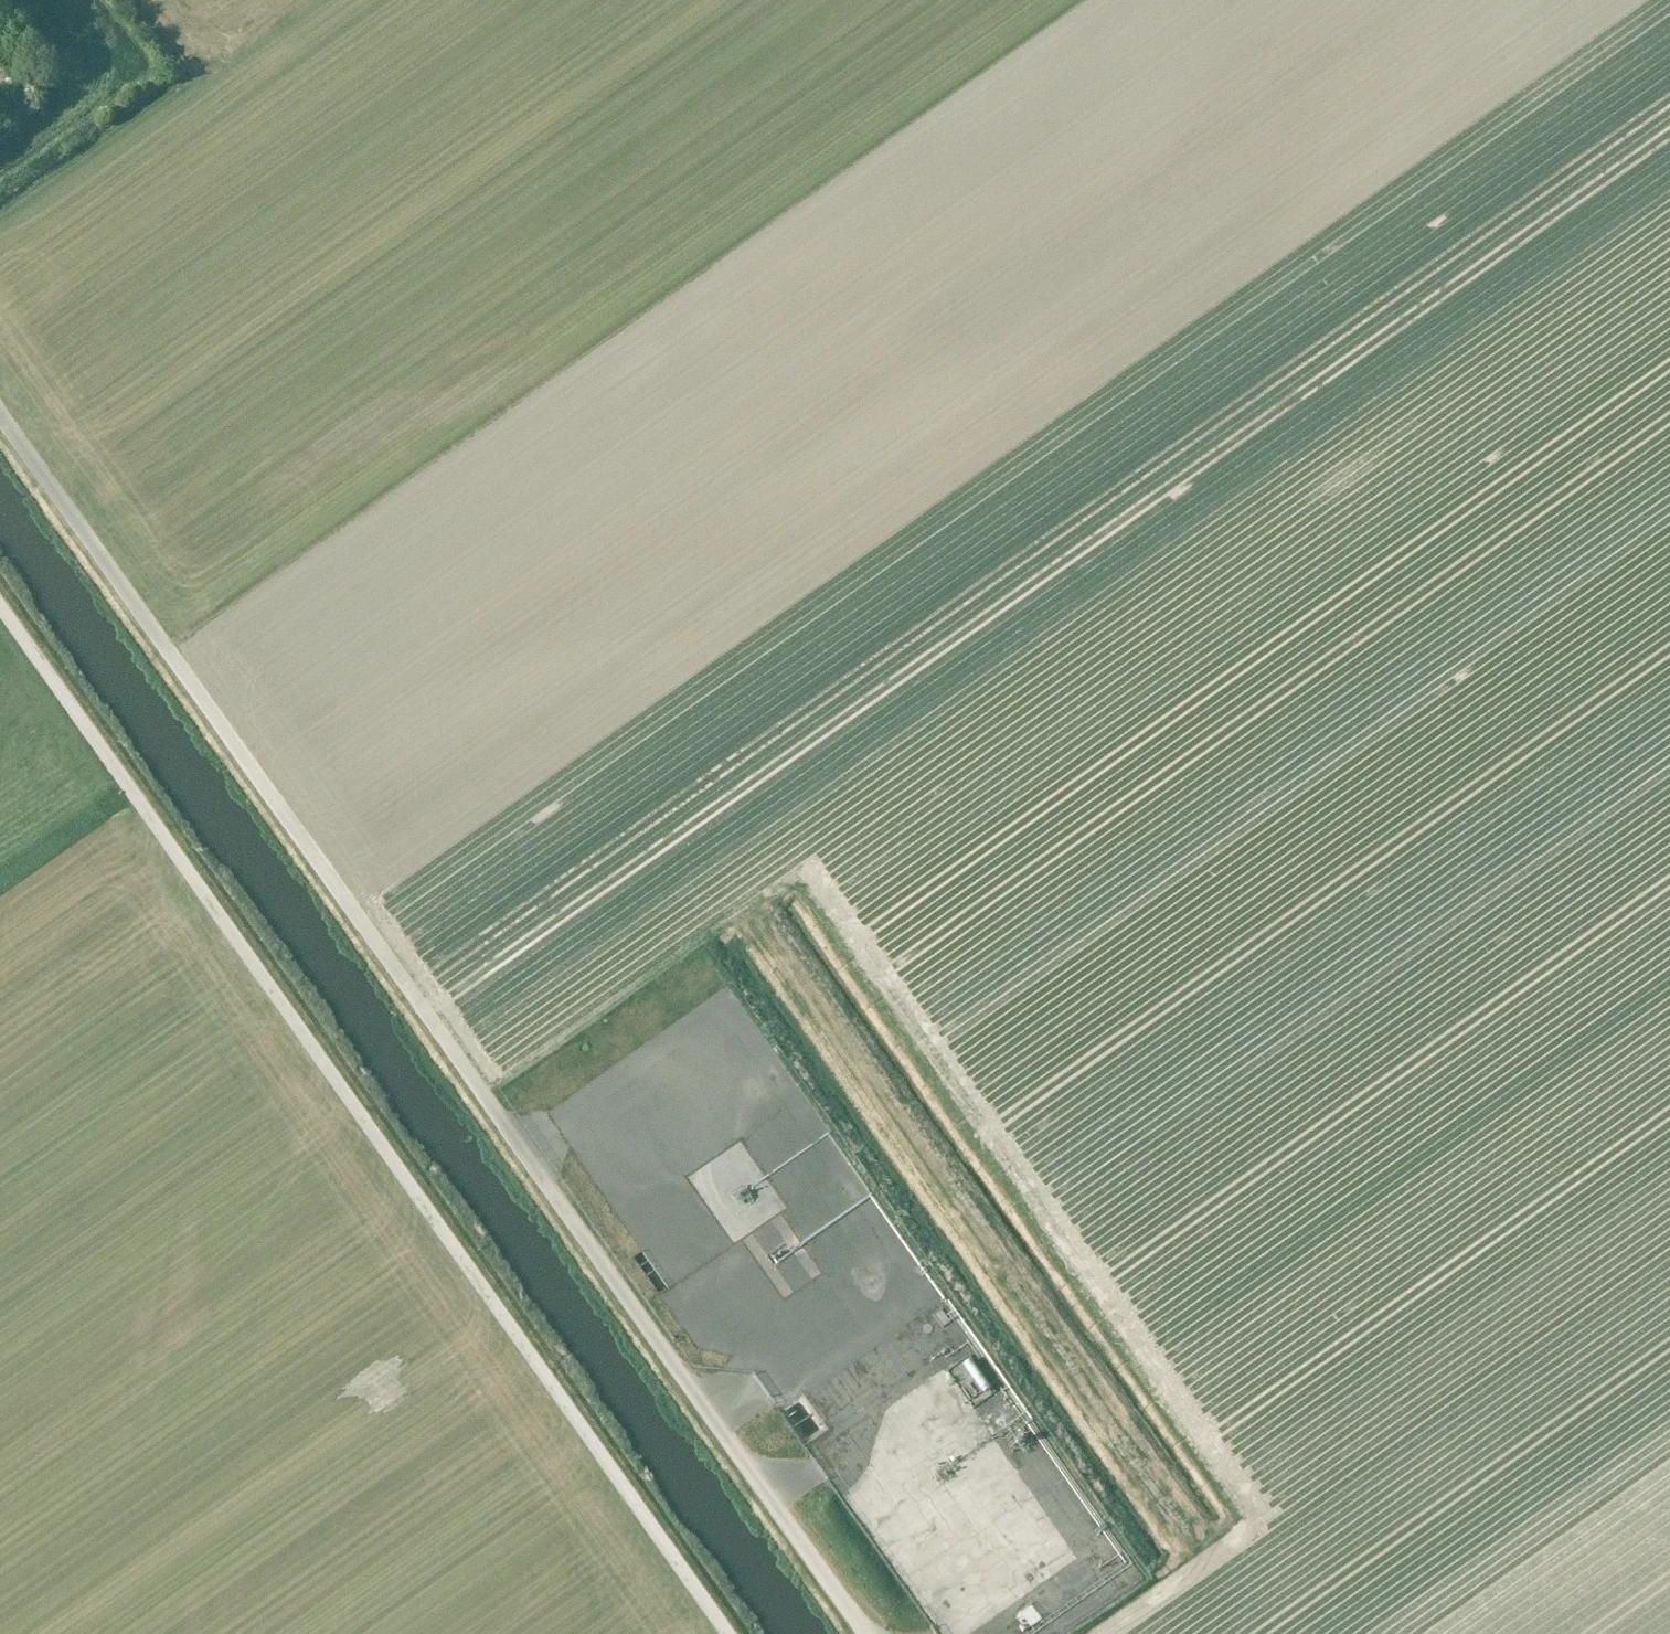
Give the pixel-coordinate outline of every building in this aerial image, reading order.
[(1002,1613),(1014,1628),(1030,1616),(1018,1601),(1002,1613)]
